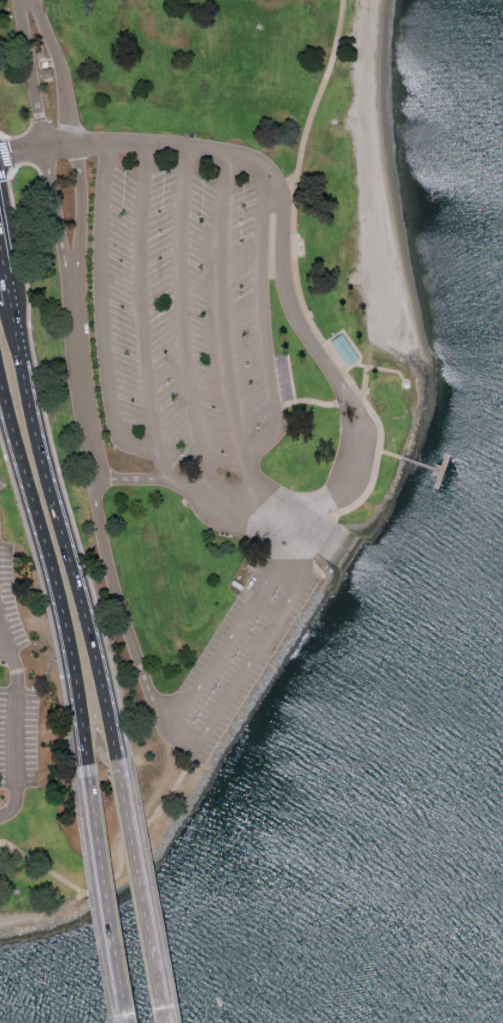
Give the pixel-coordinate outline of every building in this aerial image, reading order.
[(332,343),(343,335),(361,360),(350,368),(332,343)]
